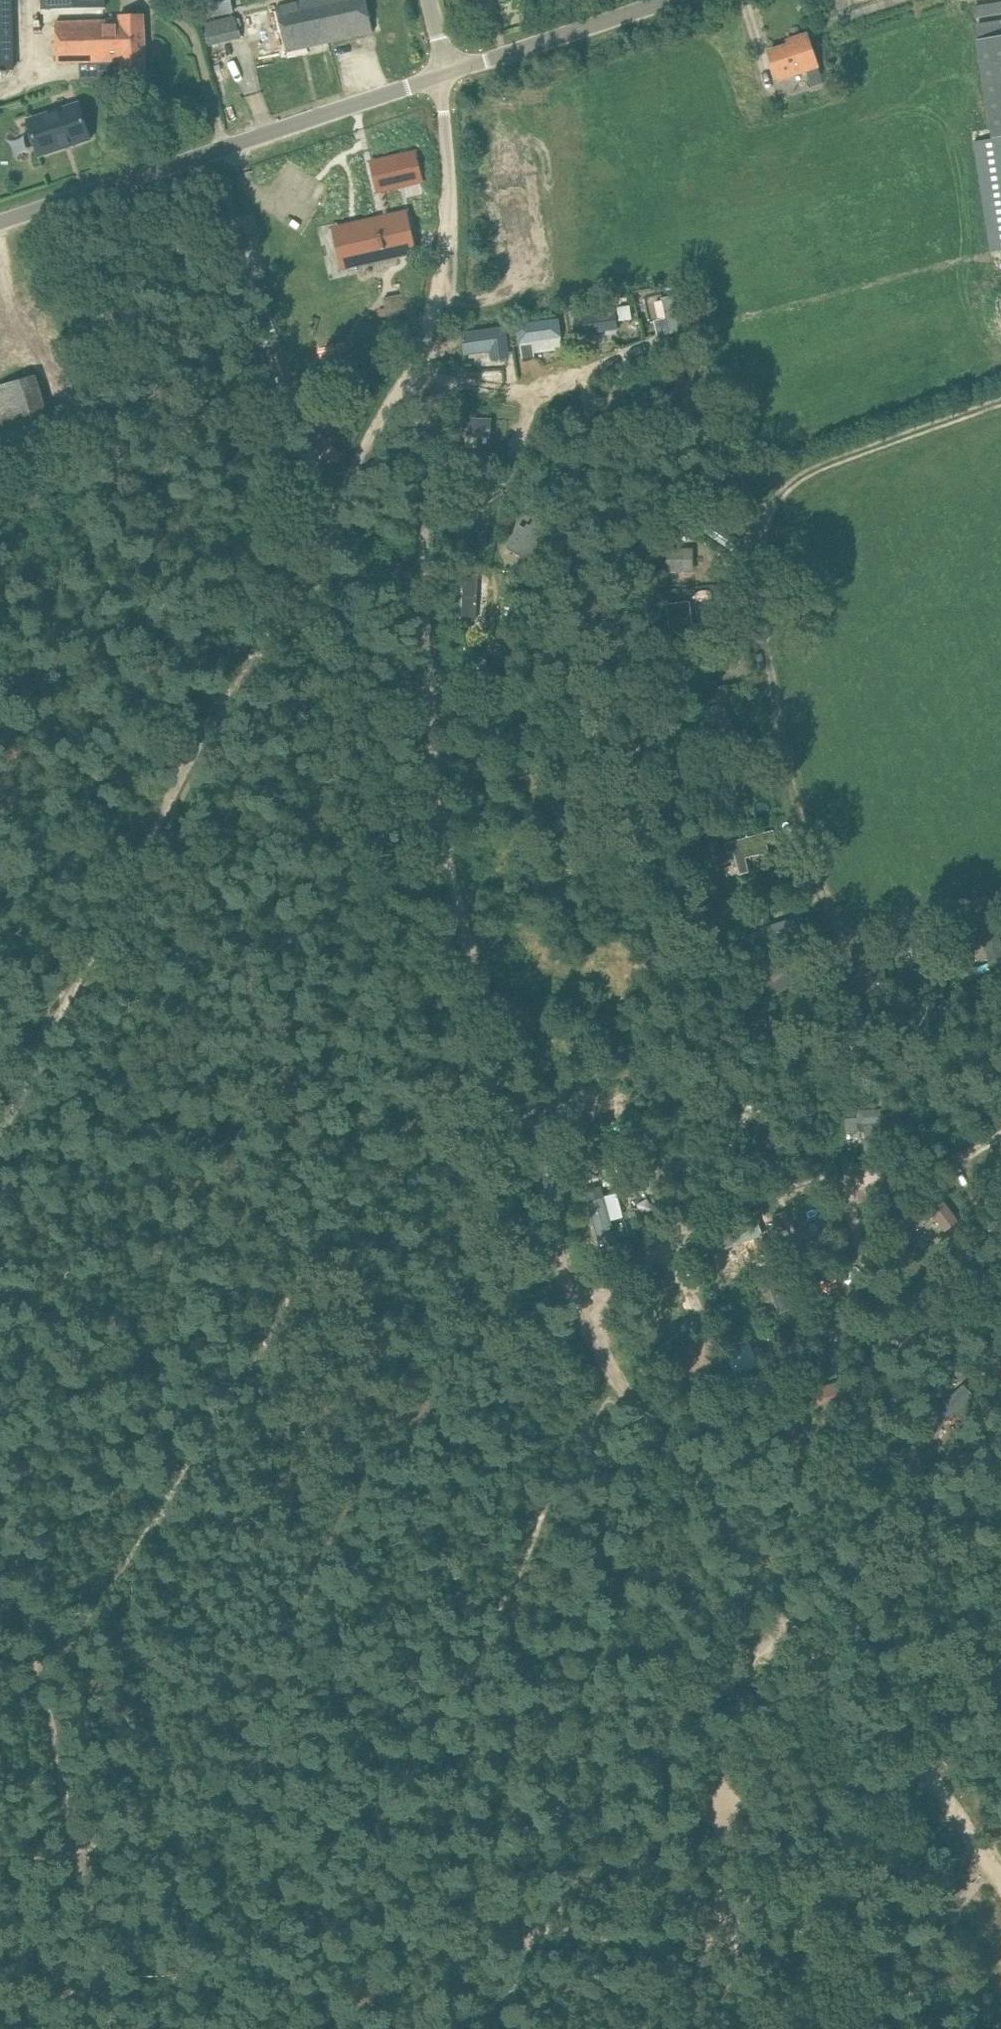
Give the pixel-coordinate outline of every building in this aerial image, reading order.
[(14,68),(13,0),(0,0),(0,69),(14,68)] [(107,0),(42,0),(42,9),(107,7),(107,0)] [(231,15),(228,0),(199,0),(203,21),(231,15)] [(278,7),(288,51),(308,47),(373,32),(366,0),(308,0),(297,3),(278,7)] [(56,22),(57,62),(121,60),(121,76),(146,75),(145,16),(117,17),(117,21),(56,22)] [(232,16),(203,23),(208,44),(239,37),(234,16),(232,16)] [(792,44),(769,52),(778,79),(806,69),(812,86),(823,83),(817,65),(806,34),(790,40),(792,44)] [(976,40),(992,138),(974,141),(991,251),(1000,249),(1000,36),(976,40)] [(101,80),(101,72),(81,73),(81,81),(101,80)] [(78,104),(28,120),(39,155),(89,138),(78,104)] [(416,155),(373,165),(378,188),(420,178),(416,155)] [(406,214),(335,230),(343,264),(414,249),(406,214)] [(675,332),(687,328),(678,294),(661,298),(666,318),(654,321),(658,336),(675,332)] [(629,306),(618,307),(619,319),(631,318),(629,306)] [(467,330),(470,355),(493,352),(494,360),(514,358),(509,325),(467,330)] [(532,343),(521,345),(522,357),(534,356),(532,343)] [(44,417),(33,377),(0,386),(0,429),(44,417)] [(454,458),(454,471),(466,471),(467,459),(454,458)] [(727,493),(723,500),(724,501),(733,507),(738,500),(727,493)] [(518,526),(507,547),(526,558),(528,554),(538,560),(545,546),(535,540),(547,519),(536,514),(528,528),(524,526),(523,528),(518,526)] [(659,537),(659,545),(667,545),(667,537),(659,537)] [(668,573),(694,573),(695,551),(668,551),(668,573)] [(462,618),(476,619),(479,573),(464,572),(462,618)] [(671,639),(711,635),(709,622),(693,624),(690,601),(667,603),(671,639)] [(704,725),(707,736),(732,729),(724,705),(706,711),(710,723),(704,725)] [(726,842),(729,852),(734,851),(740,874),(750,872),(746,858),(769,851),(767,842),(775,840),(773,830),(726,842)] [(750,921),(752,931),(755,931),(758,943),(800,933),(794,912),(782,915),(783,918),(778,919),(777,915),(750,921)] [(773,965),(760,973),(767,984),(773,994),(813,970),(806,959),(779,976),(773,965)] [(973,969),(963,972),(965,979),(974,976),(973,969)] [(858,990),(851,992),(854,1001),(860,999),(858,990)] [(872,1141),(866,1141),(867,1147),(886,1146),(883,1109),(858,1111),(859,1117),(846,1119),(847,1126),(870,1124),(872,1141)] [(637,1175),(626,1182),(632,1192),(643,1186),(637,1175)] [(614,1191),(592,1198),(600,1224),(622,1217),(614,1191)] [(959,1221),(937,1192),(901,1219),(910,1233),(934,1215),(945,1231),(959,1221)] [(784,1211),(773,1216),(778,1227),(789,1223),(784,1211)] [(794,1239),(828,1223),(824,1214),(790,1229),(794,1239)] [(725,1249),(745,1241),(753,1262),(770,1256),(756,1220),(719,1234),(725,1249)] [(999,1236),(986,1238),(988,1250),(1000,1248),(999,1236)] [(706,1257),(717,1252),(712,1239),(701,1243),(706,1257)] [(905,1244),(896,1251),(902,1258),(911,1251),(905,1244)] [(766,1306),(755,1310),(758,1319),(769,1315),(766,1306)] [(725,1350),(736,1375),(758,1365),(747,1340),(725,1350)] [(857,1379),(808,1389),(812,1411),(862,1400),(857,1379)] [(964,1383),(923,1421),(934,1433),(955,1413),(966,1425),(977,1415),(966,1403),(974,1395),(964,1383)]
